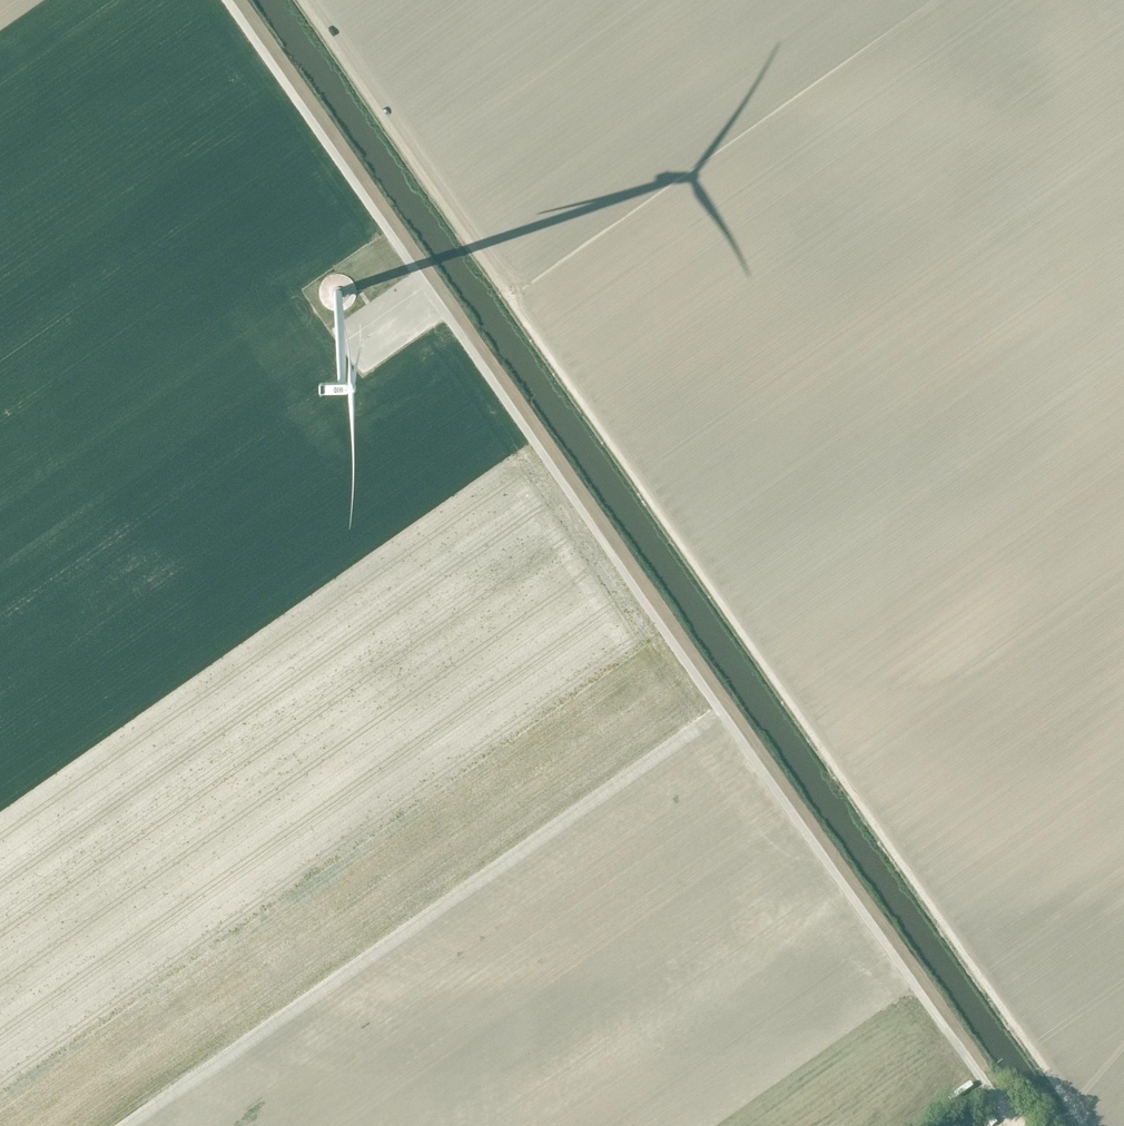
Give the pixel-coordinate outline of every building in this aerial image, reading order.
[(337,297),(338,297),(339,297),(339,296),(340,296),(341,295),(342,295),(342,294),(342,293),(343,293),(343,292),(343,291),(343,290),(343,289),(342,288),(342,287),(341,287),(341,286),(340,286),(340,285),(339,285),(338,285),(337,285),(336,285),(335,285),(334,286),(333,286),(333,287),(332,287),(332,288),(331,289),(331,290),(331,291),(331,292),(331,293),(332,293),(332,294),(333,295),(334,296),(335,296),(336,297),(337,297)]
